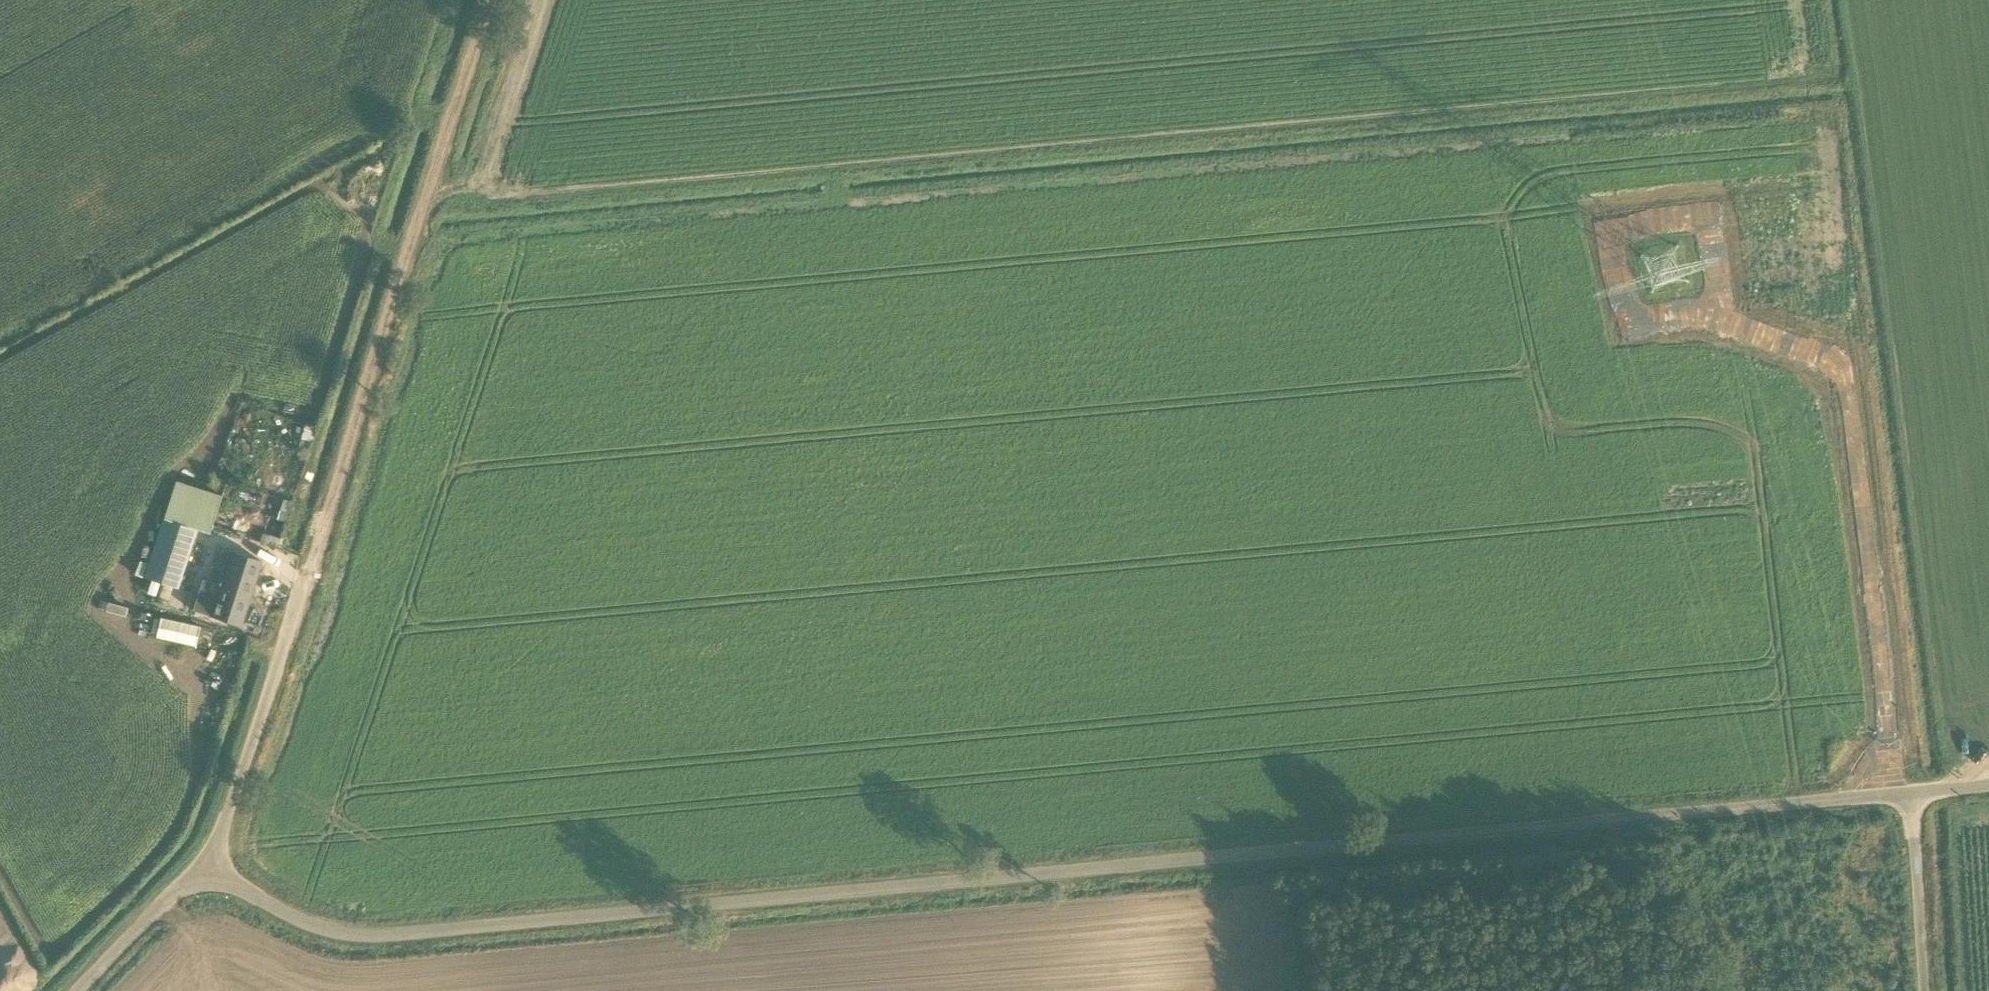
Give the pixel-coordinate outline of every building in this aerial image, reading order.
[(176,480),(144,577),(176,587),(196,527),(210,532),(213,525),(227,529),(233,512),(219,507),(223,496),(176,480)] [(261,560),(234,552),(228,550),(217,584),(202,579),(192,610),(240,625),(261,560)]
